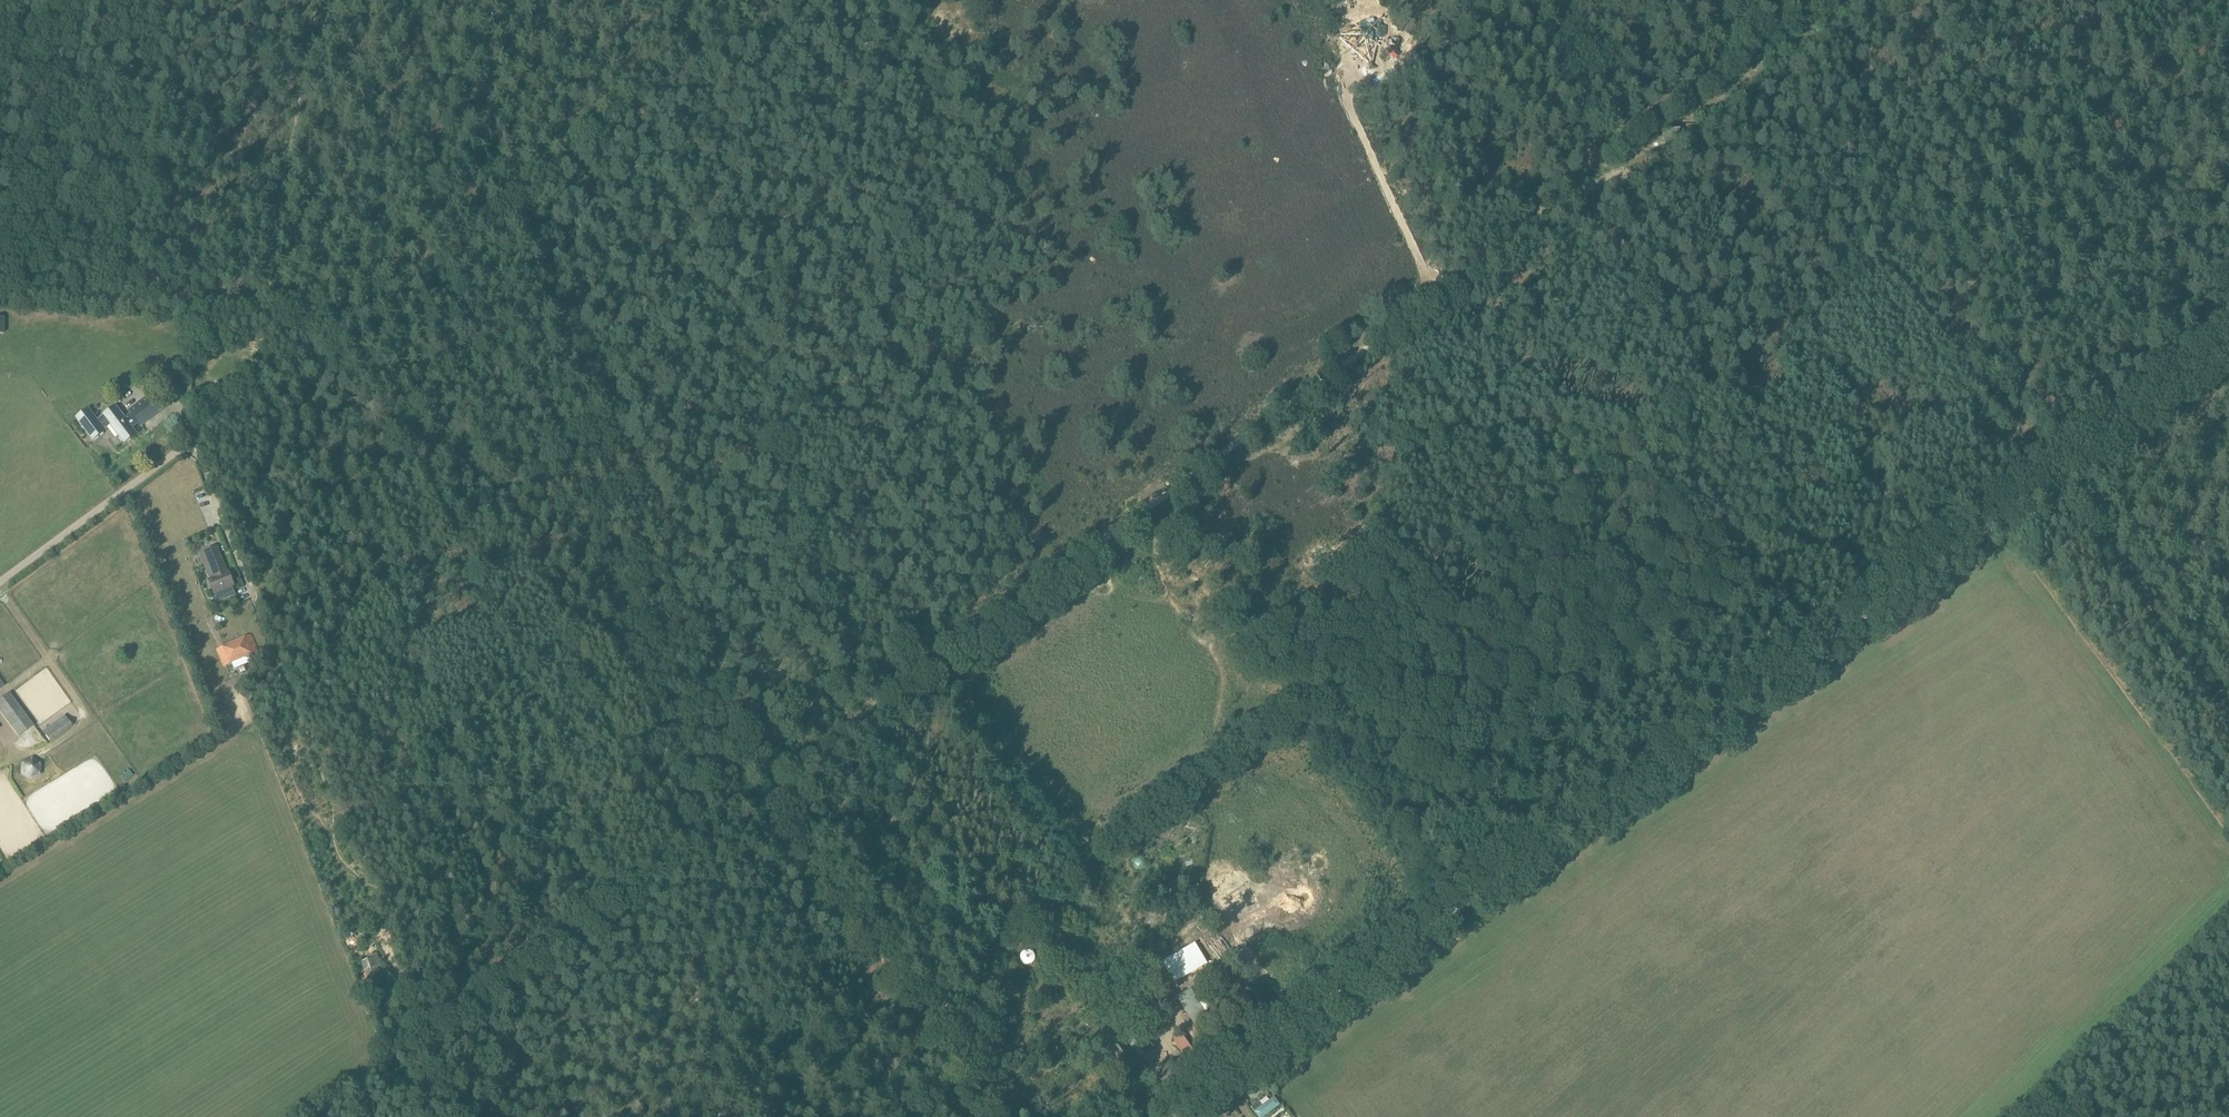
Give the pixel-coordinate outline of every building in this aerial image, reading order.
[(1510,215),(1495,225),(1501,233),(1516,223),(1510,215)] [(191,384),(179,384),(178,396),(191,396),(191,384)] [(131,414),(124,418),(115,406),(103,415),(104,416),(97,421),(89,409),(76,418),(93,441),(105,432),(103,430),(111,424),(126,445),(137,436),(133,429),(139,424),(141,427),(164,409),(151,392),(128,410),(131,414)] [(192,501),(206,535),(217,531),(203,496),(192,501)] [(208,580),(214,594),(234,586),(228,572),(227,573),(217,547),(199,554),(210,580),(208,580)] [(211,597),(215,609),(238,602),(234,590),(211,597)] [(225,666),(235,662),(252,654),(247,642),(239,646),(237,642),(221,649),(218,650),(225,666)] [(33,726),(9,693),(0,700),(0,712),(18,737),(33,726)] [(65,716),(43,732),(51,743),(73,727),(65,716)] [(370,960),(362,962),(370,984),(382,981),(378,968),(382,967),(378,953),(369,957),(370,960)] [(1165,978),(1167,982),(1178,977),(1175,972),(1165,978)] [(1251,1107),(1254,1112),(1257,1116),(1264,1116),(1279,1106),(1273,1098),(1262,1106),(1259,1101),(1251,1107)] [(1227,1111),(1222,1105),(1206,1116),(1219,1116),(1227,1111)]
